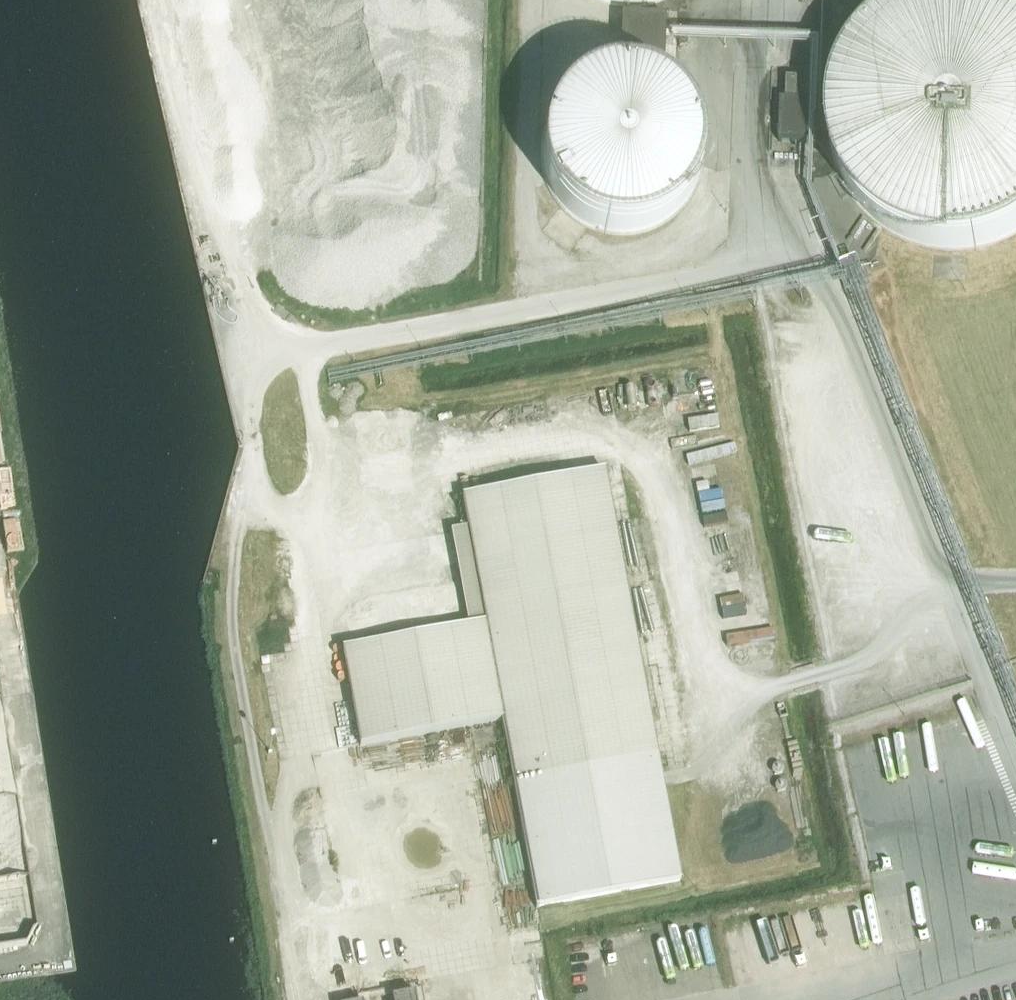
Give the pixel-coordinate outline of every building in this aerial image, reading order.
[(959,1),(936,2),(913,8),(892,17),(873,31),(857,47),(844,66),(835,87),(830,110),(829,133),(832,156),(840,178),(851,198),(866,215),(884,230),(904,241),(926,248),(949,251),(972,250),(995,244),(1015,235),(1015,18),(1003,11),(981,4),(959,1)] [(541,150),(541,152),(541,155),(541,157),(542,160),(542,162),(542,165),(543,167),(543,169),(544,172),(545,174),(545,176),(546,179),(547,181),(548,183),(549,186),(550,188),(552,190),(553,192),(554,194),(556,196),(557,198),(559,200),(560,202),(562,204),(563,206),(565,208),(567,209),(569,211),(571,212),(573,214),(575,215),(577,217),(579,218),(581,219),(583,221),(585,222),(587,223),(590,224),(592,225),(594,226),(597,227),(599,227),(601,228),(604,228),(606,229),(609,229),(611,230),(614,230),(616,230),(619,230),(621,230),(622,230),(624,230),(625,230),(627,230),(628,230),(630,230),(631,230),(633,229),(634,229),(636,229),(637,229),(639,228),(640,228),(642,228),(643,227),(644,227),(646,226),(647,226),(649,225),(650,225),(651,224),(653,224),(654,223),(655,222),(657,222),(658,221),(659,220),(661,220),(662,219),(663,218),(665,217),(666,217),(667,216),(668,215),(669,214),(671,213),(672,212),(673,211),(674,210),(675,209),(676,208),(677,207),(678,206),(679,205),(680,204),(681,203),(682,202),(683,201),(684,199),(685,198),(686,197),(687,196),(688,195),(688,193),(689,192),(690,191),(691,190),(691,188),(692,187),(693,186),(693,184),(694,183),(695,182),(695,180),(696,179),(696,177),(697,176),(697,175),(698,173),(698,172),(698,170),(699,169),(699,167),(699,166),(700,165),(700,163),(700,162),(700,160),(701,159),(701,157),(701,156),(701,154),(701,153),(701,151),(701,150),(701,148),(701,147),(701,145),(701,144),(701,142),(700,141),(700,139),(700,138),(700,137),(700,135),(699,134),(699,132),(699,131),(698,129),(698,128),(697,126),(697,125),(696,124),(696,122),(695,121),(695,119),(694,118),(694,117),(693,115),(692,114),(692,113),(691,111),(690,110),(689,109),(689,108),(688,106),(687,105),(686,104),(685,103),(684,102),(684,100),(683,99),(682,98),(681,97),(680,96),(679,95),(678,94),(676,92),(674,90),(672,89),(670,87),(668,86),(666,84),(664,83),(662,82),(660,80),(658,79),(655,78),(653,77),(651,76),(649,75),(646,74),(644,74),(642,73),(639,72),(637,72),(634,71),(632,71),(629,71),(627,70),(624,70),(622,70),(620,70),(617,70),(615,71),(612,71),(610,71),(607,71),(605,72),(602,72),(600,73),(598,74),(595,75),(593,75),(591,76),(588,77),(586,78),(584,79),(582,81),(580,82),(577,83),(575,85),(573,86),(571,87),(570,89),(568,91),(566,92),(564,94),(562,96),(561,98),(559,100),(558,102),(556,103),(555,106),(553,108),(552,110),(551,112),(550,114),(549,116),(548,119),(547,121),(546,123),(545,125),(544,128),(544,130),(543,133),(542,135),(542,137),(542,140),(541,142),(541,145),(541,147),(541,150)] [(781,100),(780,142),(810,143),(814,74),(789,73),(789,78),(788,78),(786,100),(781,100)] [(361,745),(502,718),(538,908),(680,881),(605,471),(463,498),(486,624),(343,650),(361,745)] [(724,625),(728,644),(775,636),(772,617),(724,625)]
